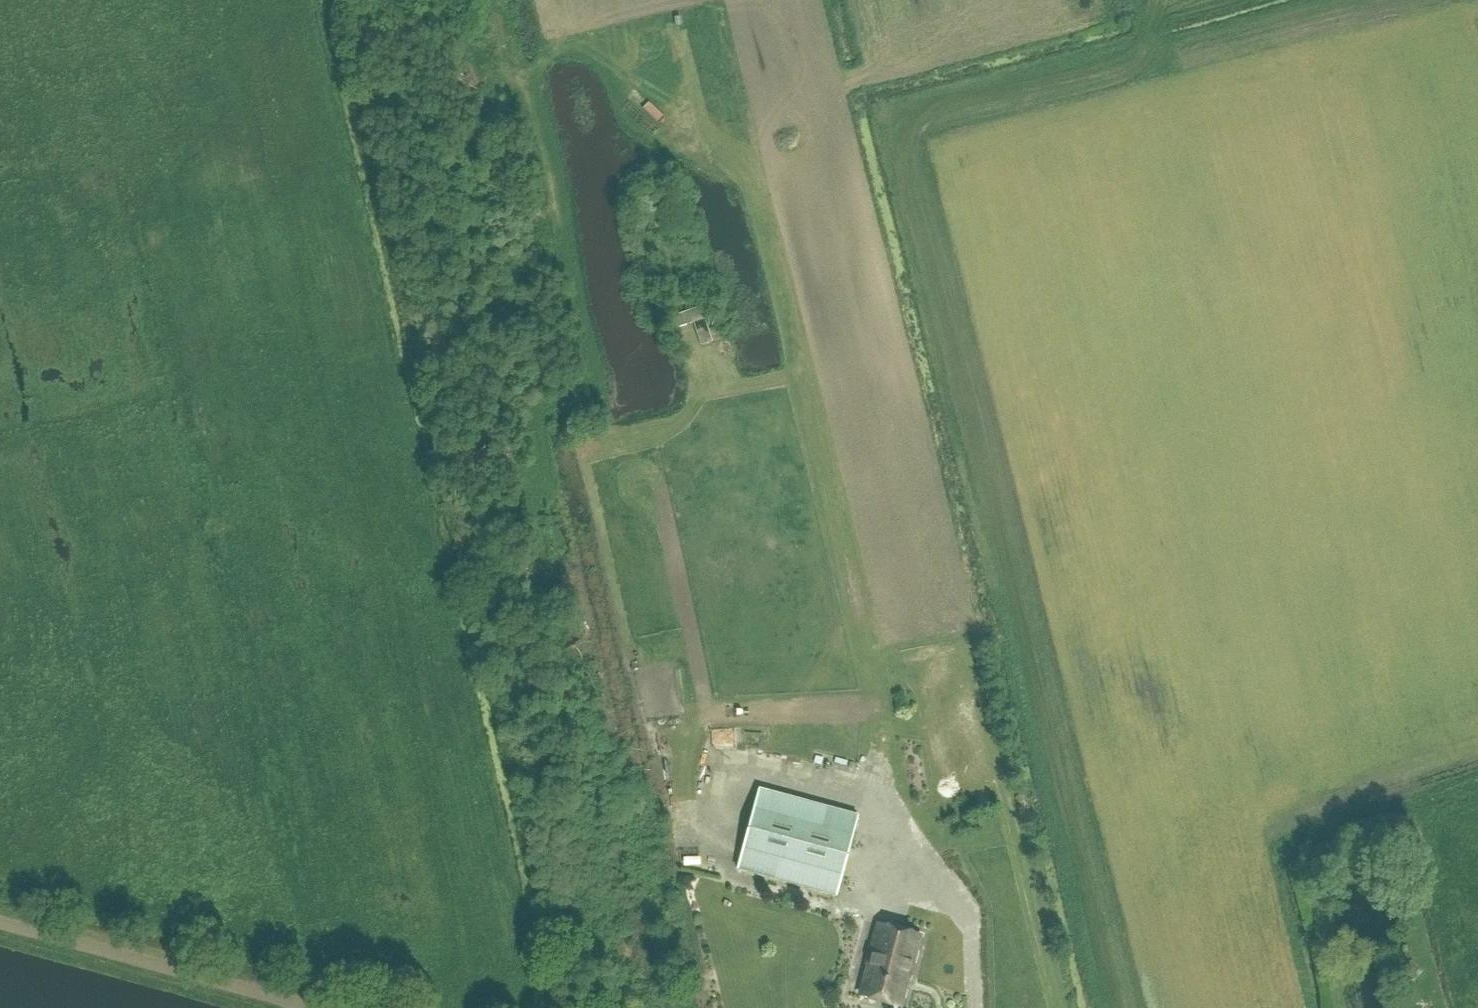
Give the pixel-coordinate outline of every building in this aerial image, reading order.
[(858,814),(758,785),(736,866),(835,894),(858,814)] [(917,934),(878,924),(859,995),(896,1005),(903,978),(905,978),(917,934)]
